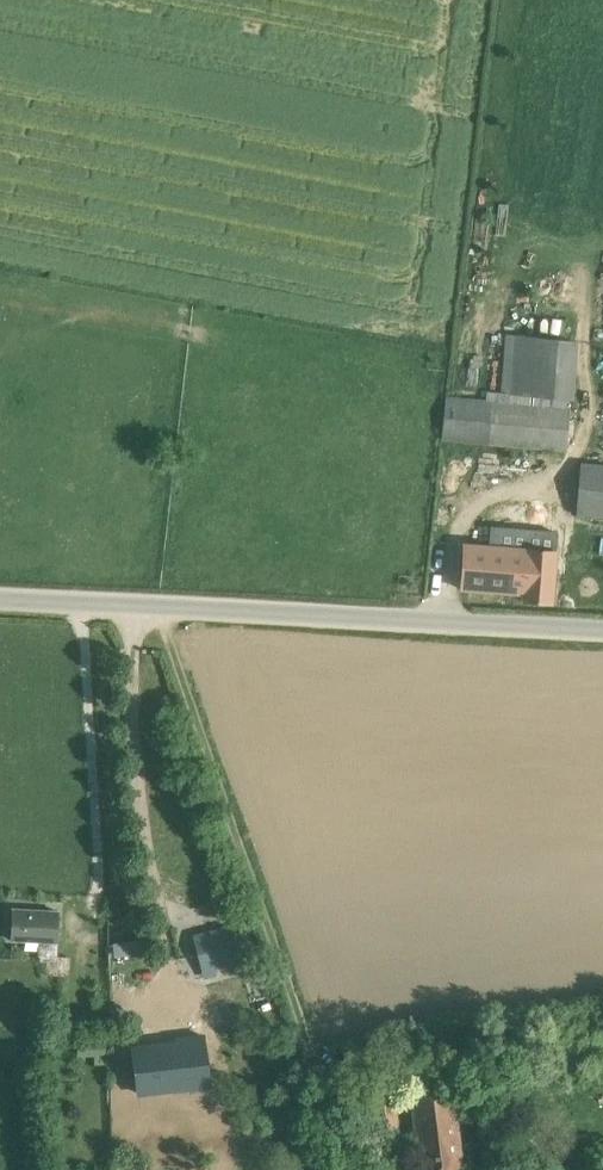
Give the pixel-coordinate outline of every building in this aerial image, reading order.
[(566,407),(567,396),(572,397),(578,340),(505,332),(502,390),(488,389),(487,400),(446,395),(442,437),(565,451),(570,407),(566,407)] [(581,462),(578,515),(602,517),(602,464),(581,462)] [(559,552),(462,543),(459,589),(524,593),(524,600),(554,602),(559,552)] [(59,911),(14,908),(12,939),(57,942),(58,926),(59,911)] [(230,925),(194,935),(204,973),(241,963),(230,925)] [(148,1049),(156,1095),(214,1085),(207,1039),(148,1049)] [(464,1169),(454,1088),(411,1093),(421,1169),(455,1169),(464,1169)] [(399,1134),(394,1097),(373,1099),(378,1137),(399,1134)]
